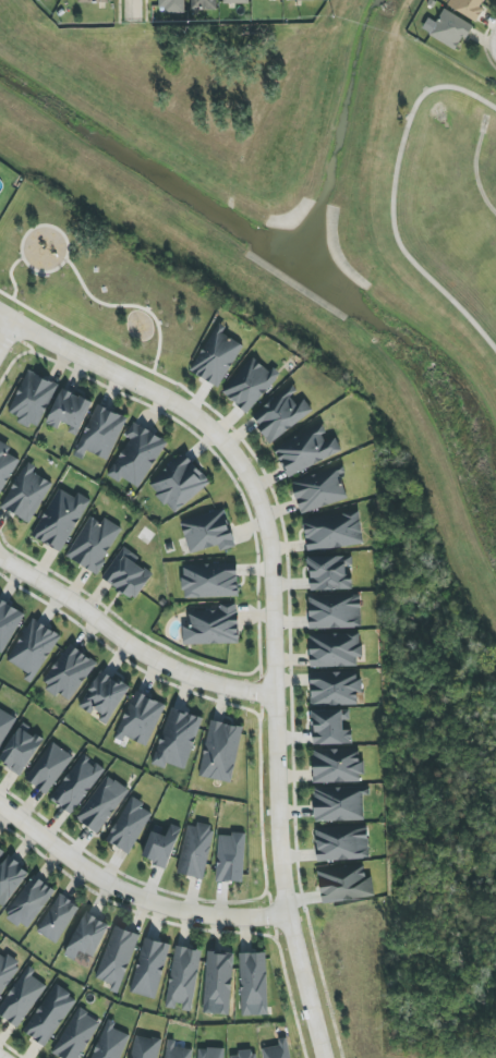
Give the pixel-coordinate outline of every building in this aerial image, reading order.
[(159,12),(186,12),(186,0),(159,0),(159,12)] [(217,10),(217,0),(191,0),(191,10),(217,10)] [(485,0),(451,0),(448,7),(478,21),(484,8),(482,7),(485,0)] [(427,18),(421,33),(461,50),(472,24),(442,11),(437,23),(427,18)] [(244,347),(217,329),(190,370),(217,388),(244,347)] [(223,391),(245,413),(278,379),(256,357),(223,391)] [(36,429),(57,385),(42,377),(35,390),(22,384),(8,412),(19,418),(18,420),(36,429)] [(272,443),(312,411),(292,387),(252,419),(272,443)] [(76,436),(93,403),(63,388),(45,423),(58,429),(62,422),(71,426),(68,432),(76,436)] [(127,418),(98,405),(77,453),(84,457),(87,451),(108,461),(127,418)] [(138,488),(168,444),(139,424),(105,474),(119,483),(122,477),(138,488)] [(288,478),(342,451),(335,436),(329,440),(321,425),(315,428),(314,427),(273,448),(288,478)] [(19,460),(7,453),(11,447),(0,441),(0,495),(19,460)] [(209,486),(188,456),(149,483),(171,513),(209,486)] [(30,523),(52,483),(33,472),(36,467),(27,462),(1,507),(30,523)] [(301,514),(349,498),(340,471),(292,487),(301,514)] [(32,536),(61,552),(91,500),(77,492),(74,497),(59,488),(32,536)] [(189,554),(219,546),(220,551),(235,547),(225,510),(181,521),(189,554)] [(364,544),(361,514),(304,520),(307,551),(364,544)] [(106,519),(102,525),(90,517),(66,557),(96,574),(122,529),(106,519)] [(102,577),(133,601),(152,576),(135,563),(139,558),(124,547),(102,577)] [(354,590),(354,580),(350,580),(350,557),(309,557),(310,591),(354,590)] [(184,599),(239,598),(238,565),(183,566),(184,599)] [(363,628),(362,595),(309,597),(309,629),(363,628)] [(0,599),(0,653),(1,653),(26,616),(0,599)] [(239,643),(238,605),(220,605),(220,612),(188,613),(189,627),(183,627),(183,645),(239,643)] [(35,679),(60,635),(32,619),(7,663),(35,679)] [(311,668),(358,666),(358,657),(362,657),(361,633),(310,636),(311,668)] [(96,664),(69,645),(42,683),(70,702),(96,664)] [(130,688),(99,670),(78,704),(101,717),(98,721),(107,726),(130,688)] [(310,675),(311,706),(357,705),(357,693),(363,693),(362,673),(310,675)] [(166,705),(136,691),(116,735),(146,748),(166,705)] [(202,718),(170,708),(153,765),(166,769),(167,764),(186,770),(202,718)] [(16,719),(0,709),(0,745),(16,719)] [(312,711),(313,745),(354,744),(353,730),(348,730),(348,710),(312,711)] [(243,727),(211,721),(201,778),(233,783),(243,727)] [(21,725),(0,758),(0,762),(21,776),(44,740),(21,725)] [(25,779),(46,794),(74,758),(53,742),(25,779)] [(312,750),(313,783),(363,782),(362,749),(312,750)] [(71,815),(105,770),(85,755),(51,799),(71,815)] [(128,789),(105,775),(77,820),(99,834),(128,789)] [(315,822),(367,820),(366,791),(352,792),(352,790),(340,790),(340,793),(314,795),(315,822)] [(128,854),(154,813),(132,799),(106,840),(128,854)] [(214,828),(188,823),(178,874),(203,879),(214,828)] [(181,828),(170,824),(168,832),(153,827),(142,859),(168,868),(181,828)] [(317,862),(370,859),(369,831),(315,833),(317,862)] [(245,835),(218,834),(217,881),(244,883),(245,835)] [(2,907),(30,874),(9,857),(0,868),(0,905),(2,907)] [(322,904),(373,897),(369,864),(318,871),(322,904)] [(6,917),(28,931),(55,890),(32,875),(6,917)] [(80,908),(60,894),(35,930),(56,944),(80,908)] [(65,956),(75,961),(79,951),(94,958),(109,924),(85,913),(65,956)] [(139,934),(114,926),(96,979),(112,984),(109,991),(119,994),(139,934)] [(171,945),(145,938),(130,993),(155,1000),(171,945)] [(176,1010),(176,1008),(193,1010),(202,950),(175,947),(166,1008),(176,1010)] [(0,951),(0,952),(0,994),(20,966),(0,951)] [(233,953),(207,952),(204,1014),(231,1015),(233,953)] [(239,954),(241,1016),(269,1015),(267,953),(239,954)] [(26,969),(0,1007),(0,1016),(17,1028),(48,985),(26,969)] [(45,1046),(77,999),(55,985),(24,1032),(45,1046)] [(101,1023),(78,1009),(52,1052),(61,1057),(80,1057),(101,1023)] [(106,1023),(92,1057),(121,1057),(131,1033),(106,1023)] [(161,1040),(135,1035),(130,1057),(157,1057),(161,1040)] [(263,1057),(291,1057),(287,1038),(278,1040),(279,1046),(261,1049),(263,1057)] [(167,1047),(165,1057),(191,1057),(192,1049),(167,1047)] [(224,1049),(197,1049),(197,1057),(224,1057),(224,1049)]
